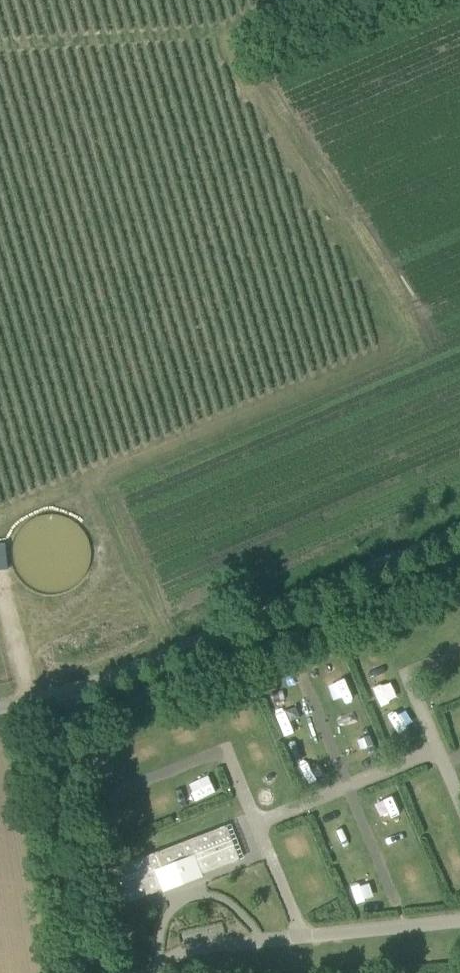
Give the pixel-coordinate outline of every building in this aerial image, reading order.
[(225,823),(111,868),(125,902),(239,857),(225,823)]
